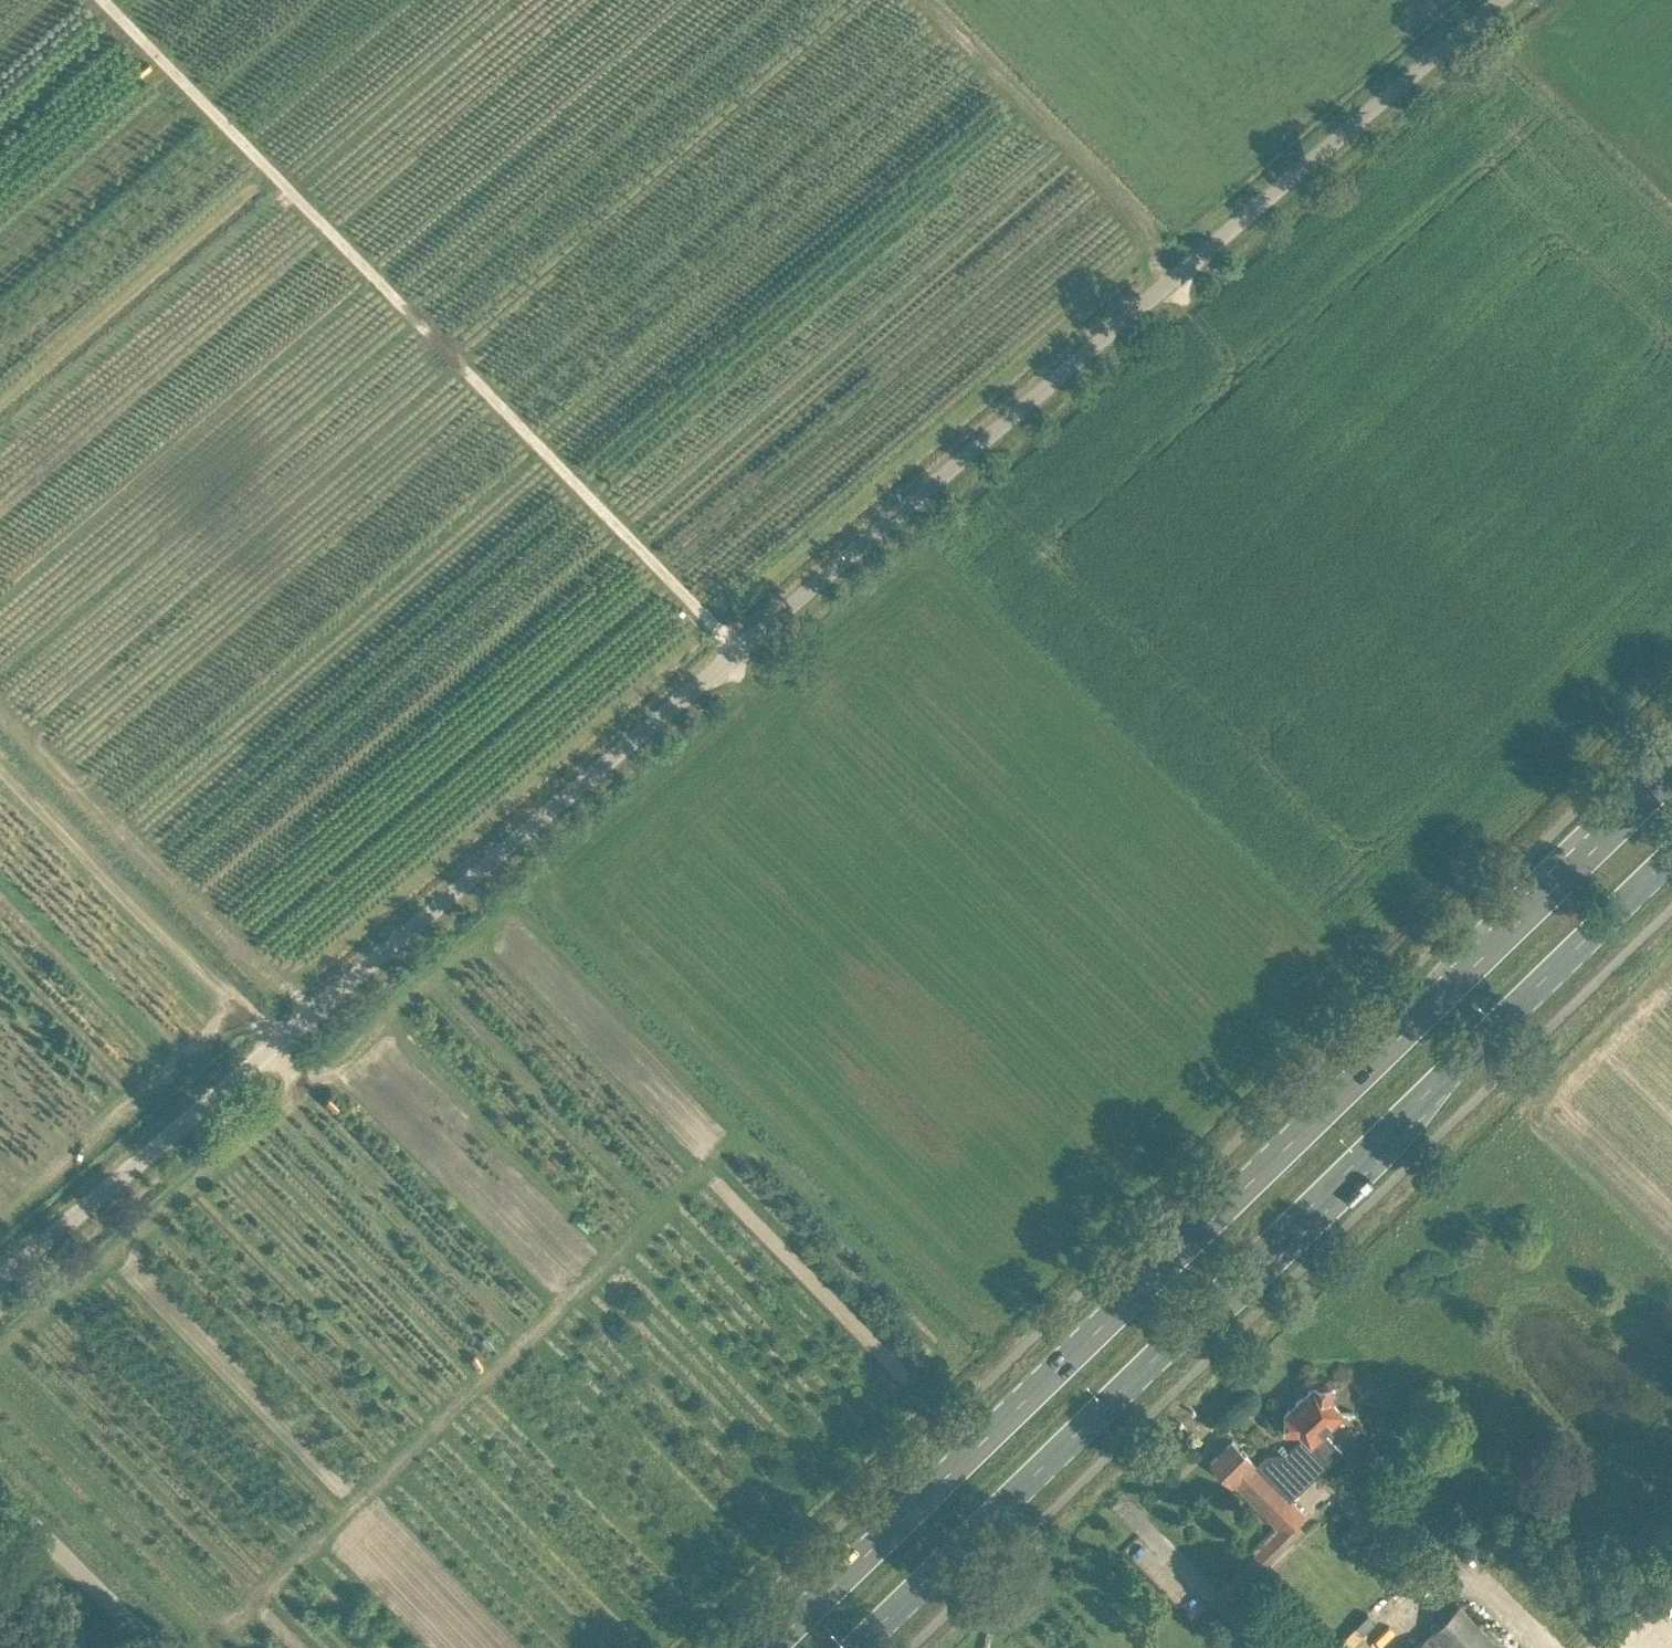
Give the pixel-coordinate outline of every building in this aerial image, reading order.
[(1285,1430),(1299,1430),(1302,1434),(1285,1452),(1266,1454),(1256,1463),(1232,1439),(1211,1460),(1212,1462),(1213,1462),(1232,1481),(1278,1526),(1285,1533),(1303,1515),(1306,1513),(1291,1498),(1327,1463),(1329,1464),(1343,1450),(1326,1434),(1324,1432),(1344,1412),(1349,1411),(1350,1409),(1350,1397),(1341,1387),(1312,1385),(1285,1411),(1285,1430)]
